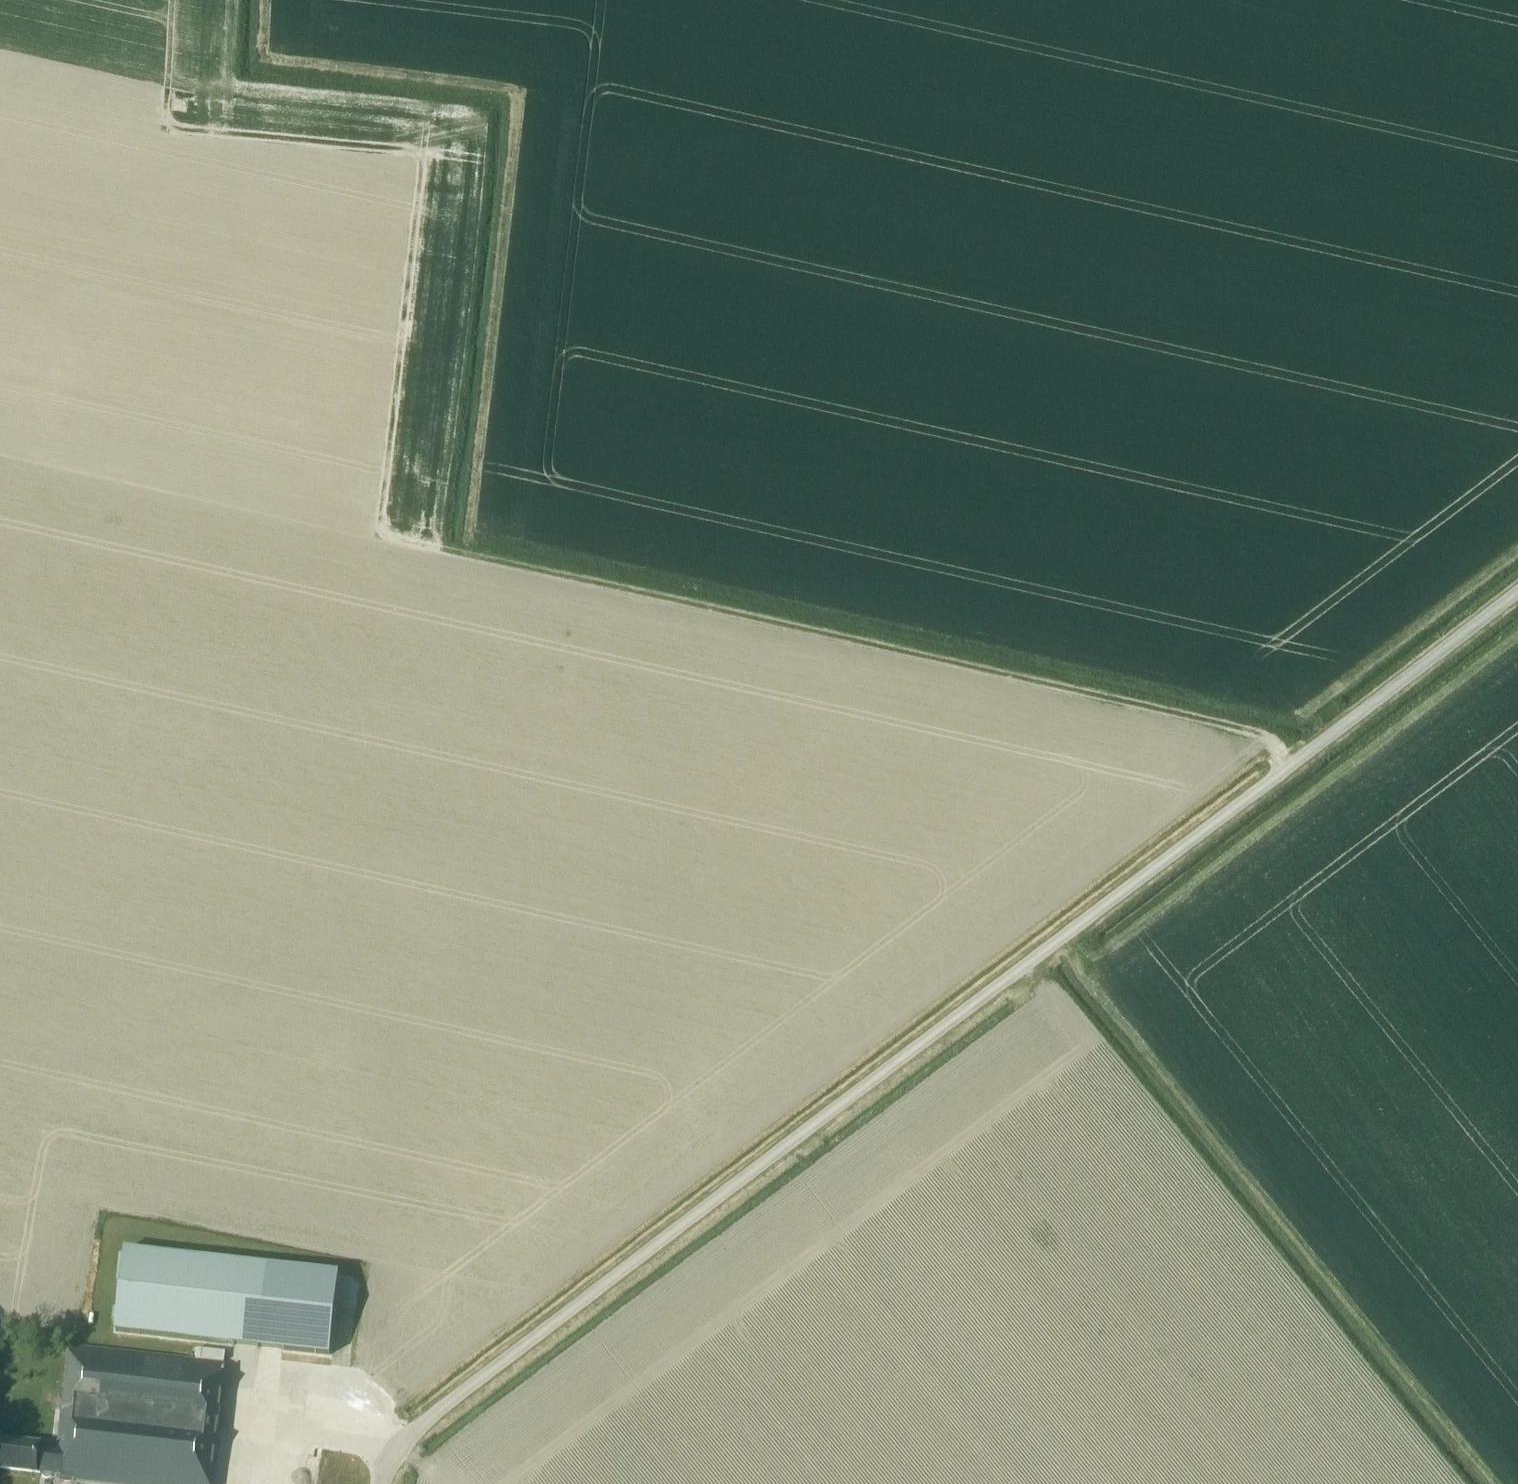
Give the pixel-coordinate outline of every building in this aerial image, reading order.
[(268,1265),(124,1249),(115,1332),(259,1348),(268,1265)] [(55,1474),(61,1474),(61,1481),(92,1483),(209,1483),(222,1366),(70,1349),(58,1448),(0,1441),(0,1468),(40,1472),(43,1476),(47,1478),(52,1477),(55,1474)] [(224,1362),(225,1352),(197,1349),(196,1359),(224,1362)]
